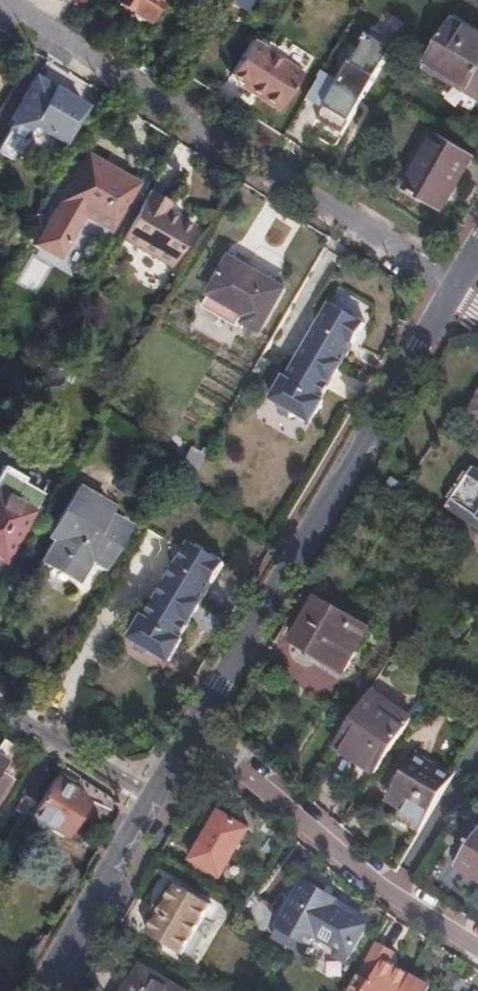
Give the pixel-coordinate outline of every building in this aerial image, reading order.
[(145,22),(158,0),(113,0),(112,2),(145,22)] [(243,18),(253,0),(234,0),(228,9),(243,18)] [(330,73),(320,68),(307,97),(356,121),(404,20),(381,9),(361,51),(344,43),(330,73)] [(477,97),(477,38),(449,21),(424,65),(477,97)] [(230,76),(242,83),(260,93),(257,98),(279,111),(302,74),(264,51),(266,49),(251,41),(230,76)] [(9,121),(27,132),(29,127),(51,90),(33,79),(9,121)] [(260,93),(242,83),(239,88),(257,98),(260,93)] [(54,91),(51,90),(29,127),(61,145),(82,107),(81,106),(54,91)] [(300,143),(319,115),(305,106),(286,133),(300,143)] [(402,190),(438,212),(472,156),(435,134),(402,190)] [(34,249),(56,262),(82,220),(107,234),(133,188),(86,161),(34,249)] [(167,204),(146,193),(118,241),(168,269),(191,229),(162,213),(167,204)] [(31,257),(19,282),(35,290),(47,265),(31,257)] [(282,294),(228,262),(207,298),(248,321),(244,328),(258,335),(282,294)] [(366,326),(331,305),(286,380),(284,379),(271,400),(276,404),(277,409),(289,416),(295,415),(311,424),(324,403),(322,401),(333,383),(330,381),(335,374),(337,375),(350,354),(347,353),(352,346),(354,347),(366,326)] [(204,457),(189,449),(182,461),(197,470),(204,457)] [(197,470),(182,461),(180,465),(195,473),(197,470)] [(477,469),(467,486),(463,483),(458,492),(461,494),(450,510),(477,529),(477,470),(477,469)] [(35,507),(41,495),(20,483),(14,494),(9,502),(0,497),(0,562),(2,563),(35,507)] [(40,561),(77,583),(93,556),(106,563),(128,526),(107,514),(110,507),(77,488),(48,538),(52,540),(40,561)] [(224,565),(189,544),(144,619),(142,618),(129,639),(133,642),(135,647),(147,654),(152,653),(168,663),(181,641),(179,640),(190,622),(188,620),(193,613),(195,614),(207,593),(205,592),(210,584),(212,585),(224,565)] [(307,592),(278,646),(345,681),(374,627),(307,592)] [(334,749),(377,777),(408,731),(364,703),(334,749)] [(2,741),(0,744),(0,774),(16,749),(2,741)] [(452,784),(414,760),(396,787),(413,797),(401,815),(423,830),(452,784)] [(21,795),(22,795),(35,803),(51,778),(37,770),(21,795)] [(37,804),(30,815),(81,845),(94,825),(96,805),(60,782),(63,777),(56,772),(53,778),(37,804)] [(10,781),(0,774),(0,796),(10,781)] [(35,803),(22,795),(12,811),(25,819),(35,803)] [(191,858),(222,876),(250,828),(220,810),(191,858)] [(456,869),(477,883),(477,833),(456,869)] [(273,933),(306,950),(317,931),(351,950),(367,923),(333,903),(337,896),(305,878),(273,933)] [(152,927),(186,947),(211,904),(177,884),(152,927)] [(413,975),(390,963),(397,951),(380,940),(351,990),(404,990),(413,975)] [(143,964),(127,990),(189,990),(143,964)] [(413,975),(404,990),(431,990),(433,987),(413,975)]
